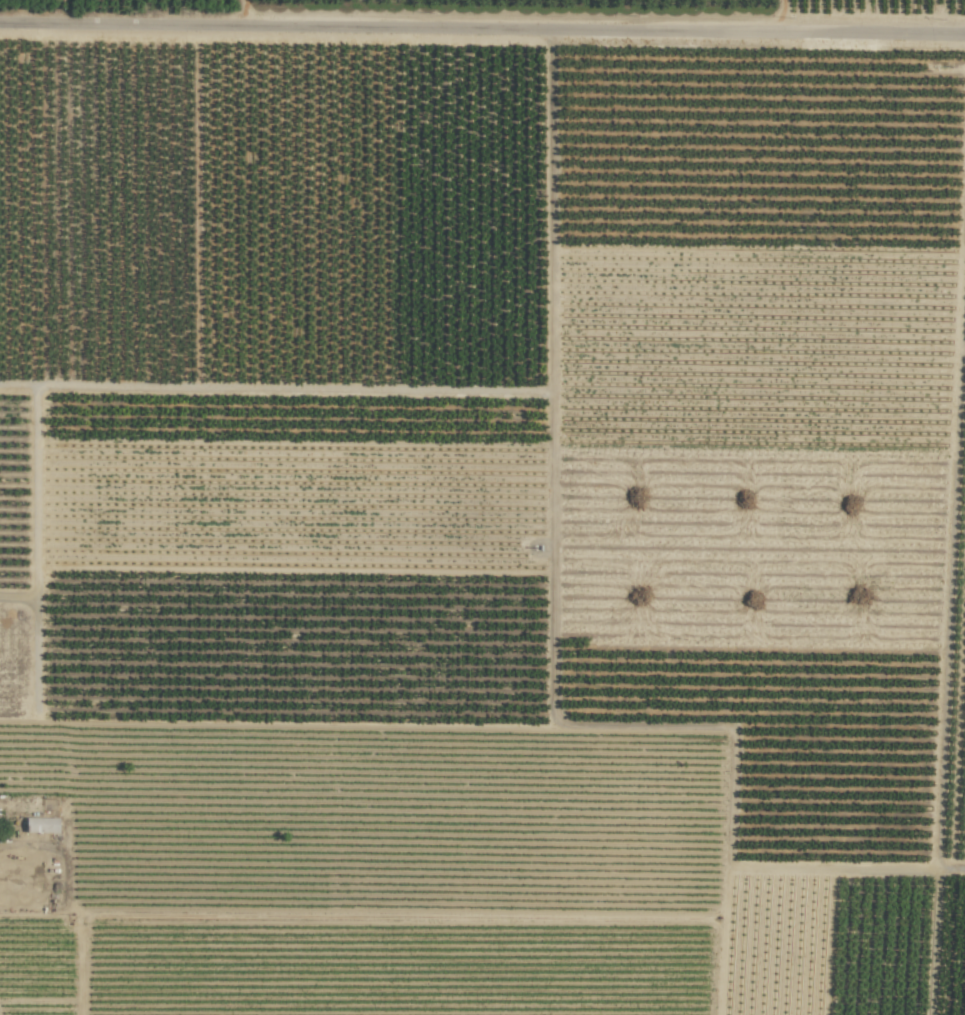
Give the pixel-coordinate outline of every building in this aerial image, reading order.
[(58,833),(58,818),(26,818),(26,832),(58,833)]
